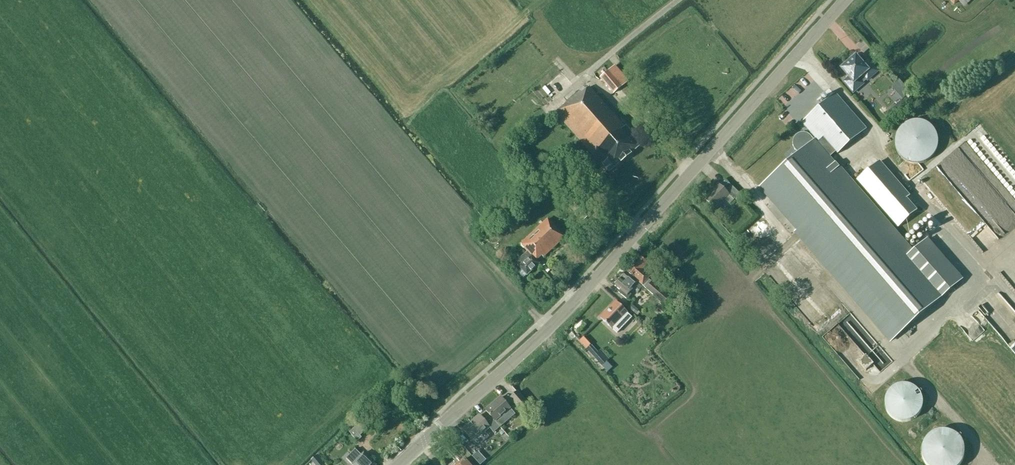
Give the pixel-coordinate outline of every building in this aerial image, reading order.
[(844,82),(853,92),(877,71),(868,61),(863,65),(855,57),(852,60),(850,59),(844,64),(846,66),(842,69),(849,77),(844,82)] [(616,64),(600,78),(613,94),(629,80),(616,64)] [(601,167),(603,165),(609,172),(642,144),(626,126),(624,127),(589,87),(582,93),(580,91),(556,113),(597,160),(596,161),(601,167)] [(795,150),(799,154),(761,187),(797,230),(795,232),(890,341),(962,279),(927,239),(912,252),(831,159),(865,130),(835,94),(822,105),(821,104),(814,109),(816,111),(803,122),(812,132),(809,134),(808,133),(806,132),(805,132),(804,132),(802,132),(801,132),(800,132),(799,132),(798,132),(797,133),(796,134),(794,135),(793,137),(792,138),(792,139),(792,140),(792,141),(792,142),(792,143),(792,144),(792,145),(793,147),(793,148),(794,149),(795,150)] [(538,105),(545,100),(541,95),(534,101),(538,105)] [(938,137),(936,133),(934,130),(932,126),(928,124),(925,122),(921,120),(916,120),(912,120),(908,122),(904,124),(901,126),(898,130),(896,133),(895,137),(895,142),(895,146),(896,150),(898,154),(901,157),(904,159),(908,161),(912,163),(916,163),(921,163),(925,161),(928,159),(932,157),(934,154),(936,150),(938,146),(938,142),(938,137)] [(552,162),(553,163),(563,156),(559,150),(548,157),(549,158),(538,166),(541,170),(552,162)] [(879,162),(857,181),(887,215),(909,196),(879,162)] [(934,167),(939,172),(945,167),(940,162),(934,167)] [(723,188),(718,184),(704,199),(715,209),(728,195),(733,199),(739,193),(728,183),(723,188)] [(547,219),(521,244),(527,251),(520,258),(515,263),(527,275),(531,271),(539,264),(536,261),(542,256),(543,257),(564,237),(547,219)] [(761,233),(764,231),(759,222),(755,225),(761,233)] [(652,293),(653,294),(652,295),(663,304),(669,297),(648,279),(650,276),(642,269),(647,263),(639,256),(627,271),(652,293)] [(645,302),(652,293),(627,271),(615,285),(620,290),(618,292),(627,299),(631,295),(629,294),(633,289),(632,288),(637,292),(635,294),(645,302)] [(810,281),(805,286),(817,309),(814,312),(807,315),(810,321),(816,327),(819,326),(822,322),(835,316),(841,311),(840,309),(812,280),(810,281)] [(624,316),(627,312),(616,301),(600,318),(612,329),(619,321),(624,325),(628,321),(624,316)] [(888,356),(852,311),(839,322),(864,354),(859,357),(867,367),(878,358),(881,362),(888,356)] [(607,372),(612,367),(598,352),(593,356),(607,372)] [(910,386),(903,384),(896,386),(889,390),(885,396),(884,403),(885,411),(889,417),(896,421),(903,423),(910,421),(916,417),(921,411),(922,403),(921,396),(916,390),(910,386)] [(517,392),(510,398),(522,412),(529,406),(517,392)] [(500,427),(515,414),(506,404),(500,397),(494,402),(485,410),(490,415),(489,415),(500,427)] [(489,428),(493,432),(500,427),(489,415),(484,420),(479,415),(463,429),(473,441),(474,440),(476,443),(483,442),(489,436),(485,432),(489,428)] [(361,437),(359,435),(370,426),(364,419),(349,432),(356,441),(361,437)] [(345,458),(352,464),(353,464),(376,464),(364,453),(361,455),(354,449),(345,458)]
